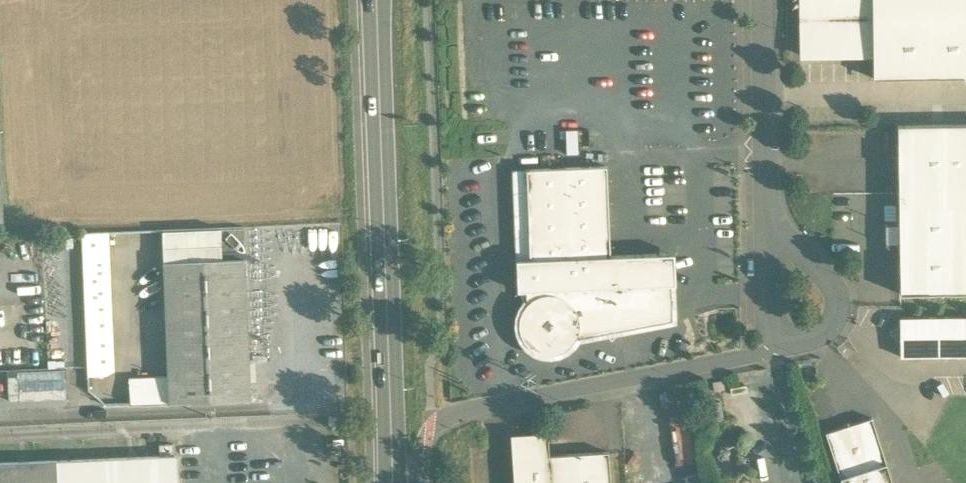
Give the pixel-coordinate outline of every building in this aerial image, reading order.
[(801,56),(873,54),(873,78),(965,76),(965,0),(800,0),(801,56)] [(896,125),(899,294),(965,293),(965,124),(896,125)] [(605,166),(525,169),(529,259),(609,255),(605,166)] [(218,229),(162,232),(162,262),(220,260),(219,253),(218,229)] [(242,229),(218,229),(219,253),(243,252),(242,229)] [(94,236),(82,236),(83,260),(95,259),(94,236)] [(529,259),(515,259),(516,291),(525,290),(669,284),(674,284),(673,253),(609,255),(529,259)] [(220,260),(162,262),(167,378),(168,403),(249,400),(244,259),(220,260)] [(109,265),(83,266),(88,377),(114,376),(109,265)] [(669,284),(525,290),(526,304),(521,310),(519,318),(518,325),(519,333),(525,343),(534,351),(545,354),(557,353),(567,347),(574,338),(603,333),(611,340),(619,331),(618,330),(671,320),(669,284)] [(895,314),(896,325),(892,325),(889,329),(892,335),(896,335),(896,354),(965,354),(965,314),(895,314)] [(38,316),(0,318),(0,364),(41,362),(38,316)] [(7,400),(69,398),(68,367),(6,369),(7,400)] [(167,378),(128,379),(129,405),(168,403),(167,378)] [(826,433),(842,482),(893,482),(872,418),(826,433)] [(512,482),(609,482),(607,453),(548,457),(547,445),(534,434),(521,434),(511,447),(512,482)] [(177,455),(159,456),(0,463),(0,482),(178,482),(177,455)]
